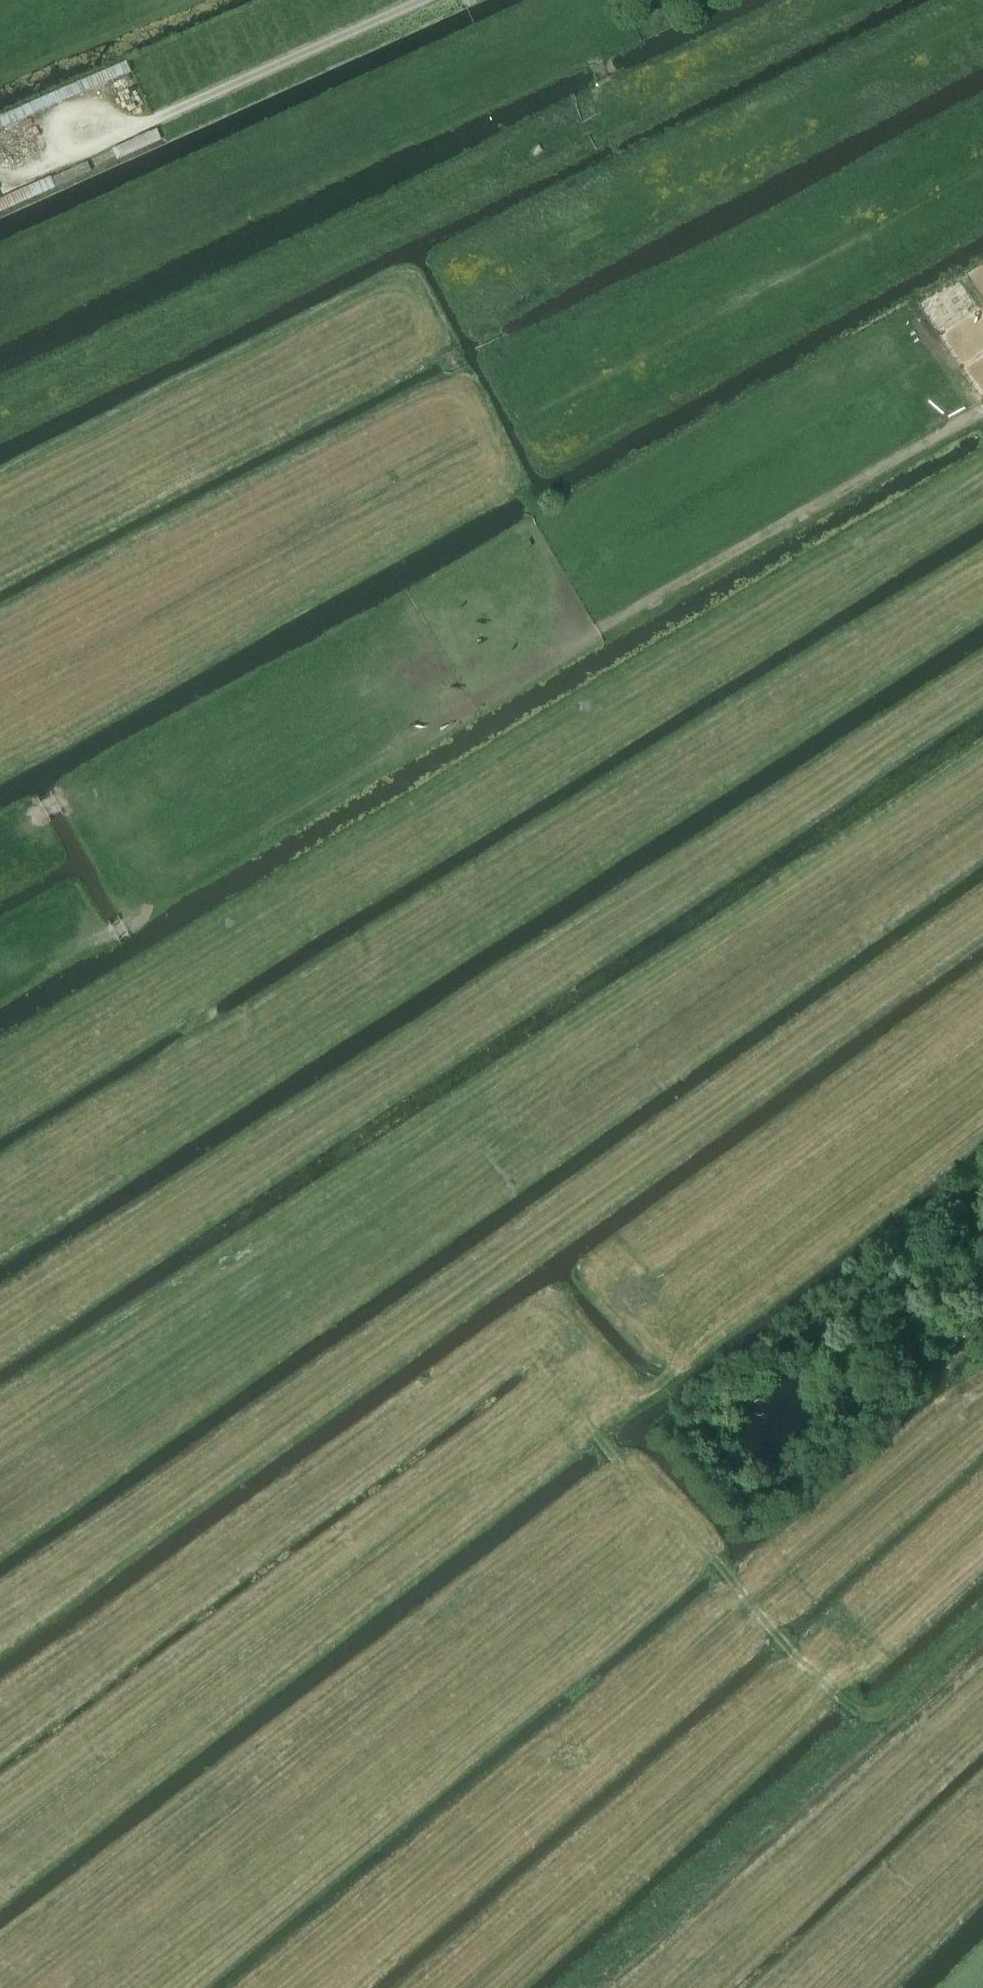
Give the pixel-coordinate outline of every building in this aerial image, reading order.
[(54,188),(50,179),(49,177),(0,199),(0,213),(54,188)]
